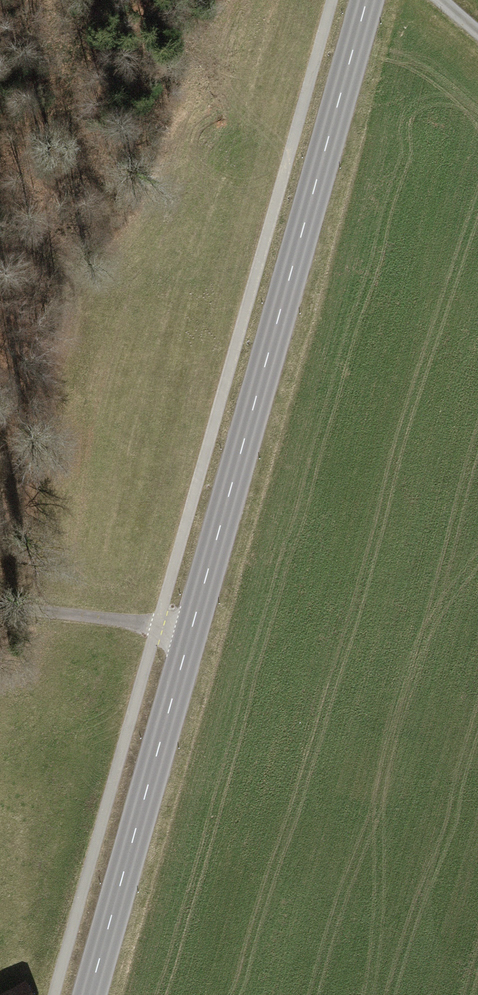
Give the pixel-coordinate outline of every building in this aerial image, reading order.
[(7,994),(30,994),(24,985),(7,994)]
